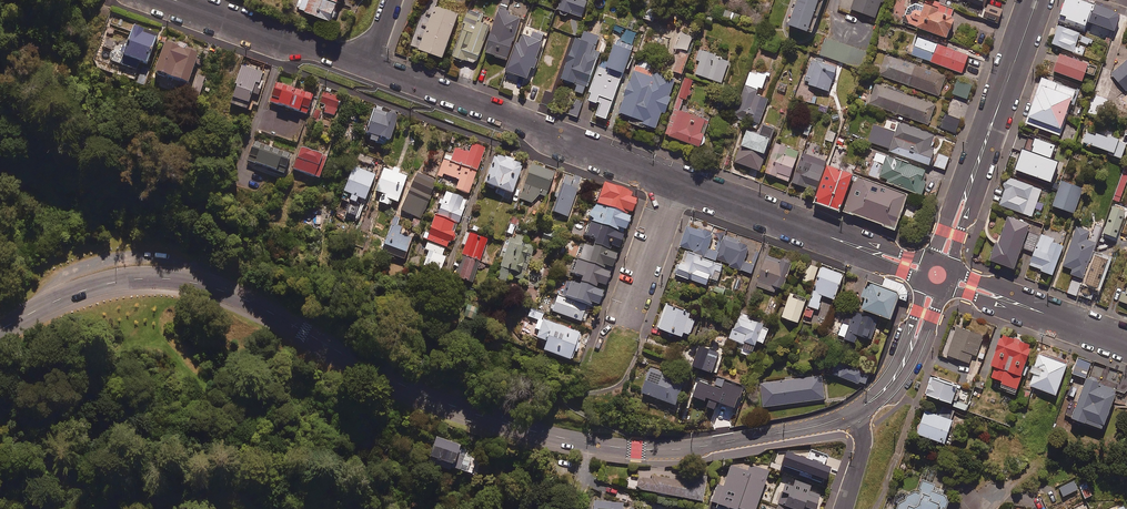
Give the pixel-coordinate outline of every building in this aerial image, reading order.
[(298,7),(335,19),(341,0),(300,0),(298,7)] [(485,53),(508,60),(521,18),(508,14),(509,12),(508,11),(511,0),(502,0),(485,53)] [(559,8),(582,17),(588,1),(586,0),(563,0),(559,8)] [(791,25),(814,34),(826,0),(800,0),(791,25)] [(852,9),(876,18),(882,2),(884,3),(885,0),(855,0),(852,9)] [(918,27),(949,39),(956,20),(952,19),(955,10),(930,0),(929,0),(927,6),(911,0),(903,24),(917,29),(918,27)] [(1083,0),(1067,0),(1058,22),(1084,31),(1094,4),(1083,0)] [(113,9),(103,5),(98,20),(108,23),(113,9)] [(1004,9),(989,5),(985,18),(1000,23),(1004,9)] [(1123,15),(1098,5),(1091,22),(1116,32),(1123,15)] [(459,15),(436,6),(420,50),(444,58),(459,15)] [(658,13),(649,9),(644,19),(654,23),(658,13)] [(454,56),(475,64),(476,61),(478,62),(490,26),(481,23),(483,16),(470,11),(454,56)] [(615,32),(620,33),(609,63),(603,61),(589,100),(598,103),(600,95),(614,100),(638,33),(618,25),(615,32)] [(1082,34),(1061,25),(1053,44),(1083,56),(1087,47),(1078,44),(1082,34)] [(150,32),(135,26),(121,63),(137,69),(140,61),(147,64),(159,32),(151,29),(150,32)] [(532,67),(534,68),(545,34),(534,31),(531,38),(524,35),(521,45),(517,43),(508,72),(528,78),(532,67)] [(600,37),(585,32),(583,38),(578,36),(564,77),(579,83),(577,89),(587,93),(602,50),(597,48),(600,37)] [(695,36),(681,33),(677,48),(691,52),(695,36)] [(970,56),(920,37),(913,54),(963,74),(970,56)] [(867,52),(827,38),(821,54),(861,68),(867,52)] [(156,73),(159,74),(158,77),(167,79),(168,76),(189,84),(199,53),(166,42),(156,73)] [(703,51),(695,73),(722,83),(730,60),(703,51)] [(689,57),(680,53),(673,71),(683,74),(689,57)] [(918,65),(888,55),(881,75),(940,96),(946,77),(918,67),(918,65)] [(1098,67),(1063,55),(1056,72),(1084,82),(1087,73),(1095,76),(1098,67)] [(655,64),(640,58),(621,113),(634,118),(633,122),(657,130),(663,112),(666,114),(672,98),(670,97),(676,80),(652,72),(655,64)] [(837,68),(812,60),(806,80),(811,82),(810,85),(830,91),(837,68)] [(1112,74),(1126,91),(1126,90),(1126,61),(1112,74)] [(769,73),(752,67),(736,115),(760,123),(769,99),(757,95),(760,87),(763,89),(769,73)] [(263,84),(238,76),(229,103),(247,109),(253,93),(259,95),(263,84)] [(694,80),(684,77),(667,136),(703,147),(712,117),(682,108),(685,99),(688,100),(694,80)] [(1078,91),(1044,78),(1028,124),(1061,136),(1078,91)] [(973,86),(959,81),(954,94),(968,99),(973,86)] [(314,96),(277,83),(271,101),(307,114),(314,96)] [(936,105),(877,85),(870,104),(930,124),(936,105)] [(342,98),(324,91),(319,102),(328,105),(325,111),(334,115),(342,98)] [(1108,100),(1094,96),(1089,115),(1103,119),(1108,100)] [(583,103),(574,100),(569,114),(578,117),(583,103)] [(366,135),(371,137),(370,142),(378,144),(379,139),(392,143),(401,115),(374,108),(366,135)] [(961,120),(947,115),(942,128),(956,133),(961,120)] [(936,136),(901,123),(897,135),(889,132),(887,137),(880,134),(877,143),(892,149),(891,151),(931,165),(935,152),(931,150),(936,136)] [(776,130),(764,126),(761,135),(749,131),(737,162),(761,171),(776,130)] [(359,136),(346,130),(342,139),(349,142),(350,138),(357,141),(359,136)] [(1089,131),(1085,143),(1110,151),(1109,154),(1123,159),(1126,147),(1126,143),(1089,131)] [(1057,146),(1038,139),(1033,153),(1025,150),(1018,170),(1053,183),(1060,163),(1052,160),(1057,146)] [(291,154),(255,142),(249,161),(285,173),(291,154)] [(800,152),(777,144),(766,173),(789,181),(800,152)] [(446,154),(438,176),(442,178),(443,175),(459,180),(456,190),(469,194),(485,149),(472,145),(469,154),(455,149),(453,156),(446,154)] [(327,157),(302,148),(295,169),(320,178),(327,157)] [(843,153),(837,150),(832,161),(839,163),(843,153)] [(928,171),(879,152),(870,175),(923,195),(928,182),(924,180),(928,171)] [(361,153),(358,159),(369,164),(372,158),(361,153)] [(950,157),(940,154),(936,165),(946,169),(950,157)] [(828,164),(804,155),(793,182),(817,191),(828,164)] [(523,167),(496,156),(485,185),(512,195),(523,167)] [(554,174),(532,166),(520,199),(531,203),(540,195),(546,197),(554,174)] [(855,175),(829,166),(816,204),(841,213),(855,175)] [(353,167),(343,194),(350,196),(349,202),(355,204),(357,198),(365,201),(375,175),(353,167)] [(399,169),(394,167),(392,172),(384,169),(375,192),(382,195),(379,203),(388,206),(390,200),(397,203),(407,177),(398,174),(399,169)] [(1125,171),(1114,199),(1120,202),(1126,183),(1126,171),(1125,171)] [(438,181),(418,172),(400,211),(421,220),(438,181)] [(573,179),(566,176),(553,212),(568,218),(578,189),(570,186),(573,179)] [(910,195),(858,177),(846,212),(897,230),(910,195)] [(1043,189),(1011,178),(1001,205),(1033,217),(1043,189)] [(1084,189),(1062,181),(1054,206),(1075,214),(1084,189)] [(596,206),(626,217),(627,214),(631,215),(636,203),(631,201),(632,196),(604,185),(596,206)] [(435,216),(458,224),(467,200),(444,192),(435,216)] [(590,223),(623,236),(624,233),(625,234),(631,219),(626,217),(596,206),(590,223)] [(458,224),(435,216),(429,235),(425,233),(423,239),(428,241),(427,242),(445,248),(449,250),(458,224)] [(397,225),(399,219),(394,218),(382,253),(404,260),(411,239),(399,234),(401,227),(397,225)] [(1032,226),(1010,218),(1001,243),(999,242),(992,261),(1016,269),(1032,226)] [(595,243),(593,247),(611,254),(613,249),(619,251),(624,237),(623,237),(623,236),(590,223),(585,238),(595,242),(595,243)] [(1101,239),(1105,228),(1096,225),(1093,233),(1078,228),(1064,266),(1074,270),(1072,274),(1084,279),(1083,281),(1074,278),(1068,293),(1077,296),(1080,290),(1092,295),(1107,253),(1110,254),(1114,244),(1101,239)] [(717,260),(720,252),(709,249),(714,234),(688,226),(682,249),(717,260)] [(557,234),(546,230),(543,240),(554,244),(557,234)] [(1043,270),(1042,272),(1053,276),(1064,246),(1053,242),(1055,239),(1042,235),(1042,236),(1033,233),(1027,249),(1036,252),(1031,265),(1043,270)] [(462,255),(480,261),(487,240),(470,234),(462,255)] [(513,278),(524,281),(534,247),(507,238),(501,257),(504,258),(497,279),(511,284),(513,278)] [(720,252),(717,260),(732,264),(731,266),(753,273),(755,265),(745,262),(750,247),(724,239),(720,252)] [(445,248),(427,242),(425,250),(429,251),(424,266),(441,272),(446,257),(442,256),(445,248)] [(611,254),(593,247),(593,248),(582,245),(576,261),(604,271),(605,269),(612,271),(617,256),(611,254)] [(674,274),(708,285),(711,277),(719,280),(723,266),(686,253),(682,265),(677,263),(674,274)] [(480,261),(462,255),(455,277),(472,283),(480,261)] [(792,265),(769,256),(758,286),(775,292),(777,287),(784,289),(792,265)] [(580,284),(596,290),(598,286),(605,288),(610,275),(604,272),(604,271),(576,261),(571,276),(581,280),(580,284)] [(819,268),(808,264),(803,279),(814,283),(819,268)] [(844,274),(822,267),(810,307),(819,310),(823,295),(837,300),(844,274)] [(1118,299),(1126,302),(1126,273),(1118,299)] [(908,300),(910,294),(906,286),(886,279),(883,286),(868,280),(861,298),(867,300),(863,309),(892,320),(901,298),(908,300)] [(565,299),(587,308),(591,309),(592,305),(598,308),(603,294),(596,291),(596,290),(580,284),(578,288),(570,285),(565,299)] [(807,300),(791,295),(783,318),(800,323),(807,300)] [(553,312),(582,323),(587,308),(565,299),(558,297),(553,312)] [(692,313),(668,304),(659,328),(683,337),(685,333),(691,335),(696,320),(690,318),(692,313)] [(479,309),(471,306),(468,318),(475,320),(479,309)] [(543,314),(532,310),(529,320),(539,323),(534,337),(547,342),(544,352),(571,361),(581,334),(541,319),(543,314)] [(853,315),(845,313),(842,324),(849,326),(846,338),(856,341),(858,335),(872,340),(879,319),(854,311),(853,315)] [(751,317),(741,313),(731,339),(755,349),(758,341),(764,343),(771,328),(750,319),(751,317)] [(983,335),(958,326),(948,354),(969,362),(972,353),(976,354),(983,335)] [(1031,343),(1001,333),(991,363),(994,364),(990,375),(1002,379),(1000,385),(1016,391),(1031,343)] [(719,353),(700,347),(694,366),(713,373),(719,353)] [(1067,363),(1040,354),(1030,385),(1056,394),(1067,363)] [(1091,361),(1078,357),(1073,372),(1086,377),(1091,361)] [(842,370),(834,368),(832,374),(866,386),(870,373),(844,364),(842,370)] [(686,380),(651,368),(642,392),(677,405),(686,380)] [(825,399),(822,375),(761,383),(764,407),(825,399)] [(957,385),(932,376),(926,392),(951,401),(957,385)] [(745,388),(717,379),(708,406),(735,416),(745,388)] [(1116,390),(1086,379),(1072,416),(1103,428),(1116,390)] [(1031,391),(1024,389),(1020,399),(1027,402),(1031,391)] [(955,411),(940,406),(937,414),(925,410),(917,432),(944,442),(955,411)] [(464,461),(458,460),(459,455),(465,457),(467,448),(438,439),(430,464),(460,473),(464,461)] [(835,457),(811,450),(804,474),(828,481),(835,457)] [(731,467),(724,486),(718,484),(712,502),(718,505),(717,508),(718,508),(756,508),(769,473),(750,467),(748,473),(731,467)] [(653,477),(652,481),(639,478),(637,490),(702,502),(705,487),(653,477)] [(943,507),(946,508),(950,496),(933,489),(935,483),(923,479),(919,491),(906,494),(906,498),(899,502),(896,508),(943,508),(943,507)] [(795,480),(792,487),(784,484),(777,504),(791,508),(813,508),(818,496),(808,492),(810,485),(795,480)] [(1109,480),(1098,486),(1102,492),(1113,486),(1109,480)] [(1078,489),(1074,481),(1059,487),(1063,496),(1078,489)] [(1087,482),(1080,484),(1085,497),(1092,495),(1087,482)] [(1122,501),(1124,505),(1115,508),(1126,508),(1126,499),(1122,501)]
